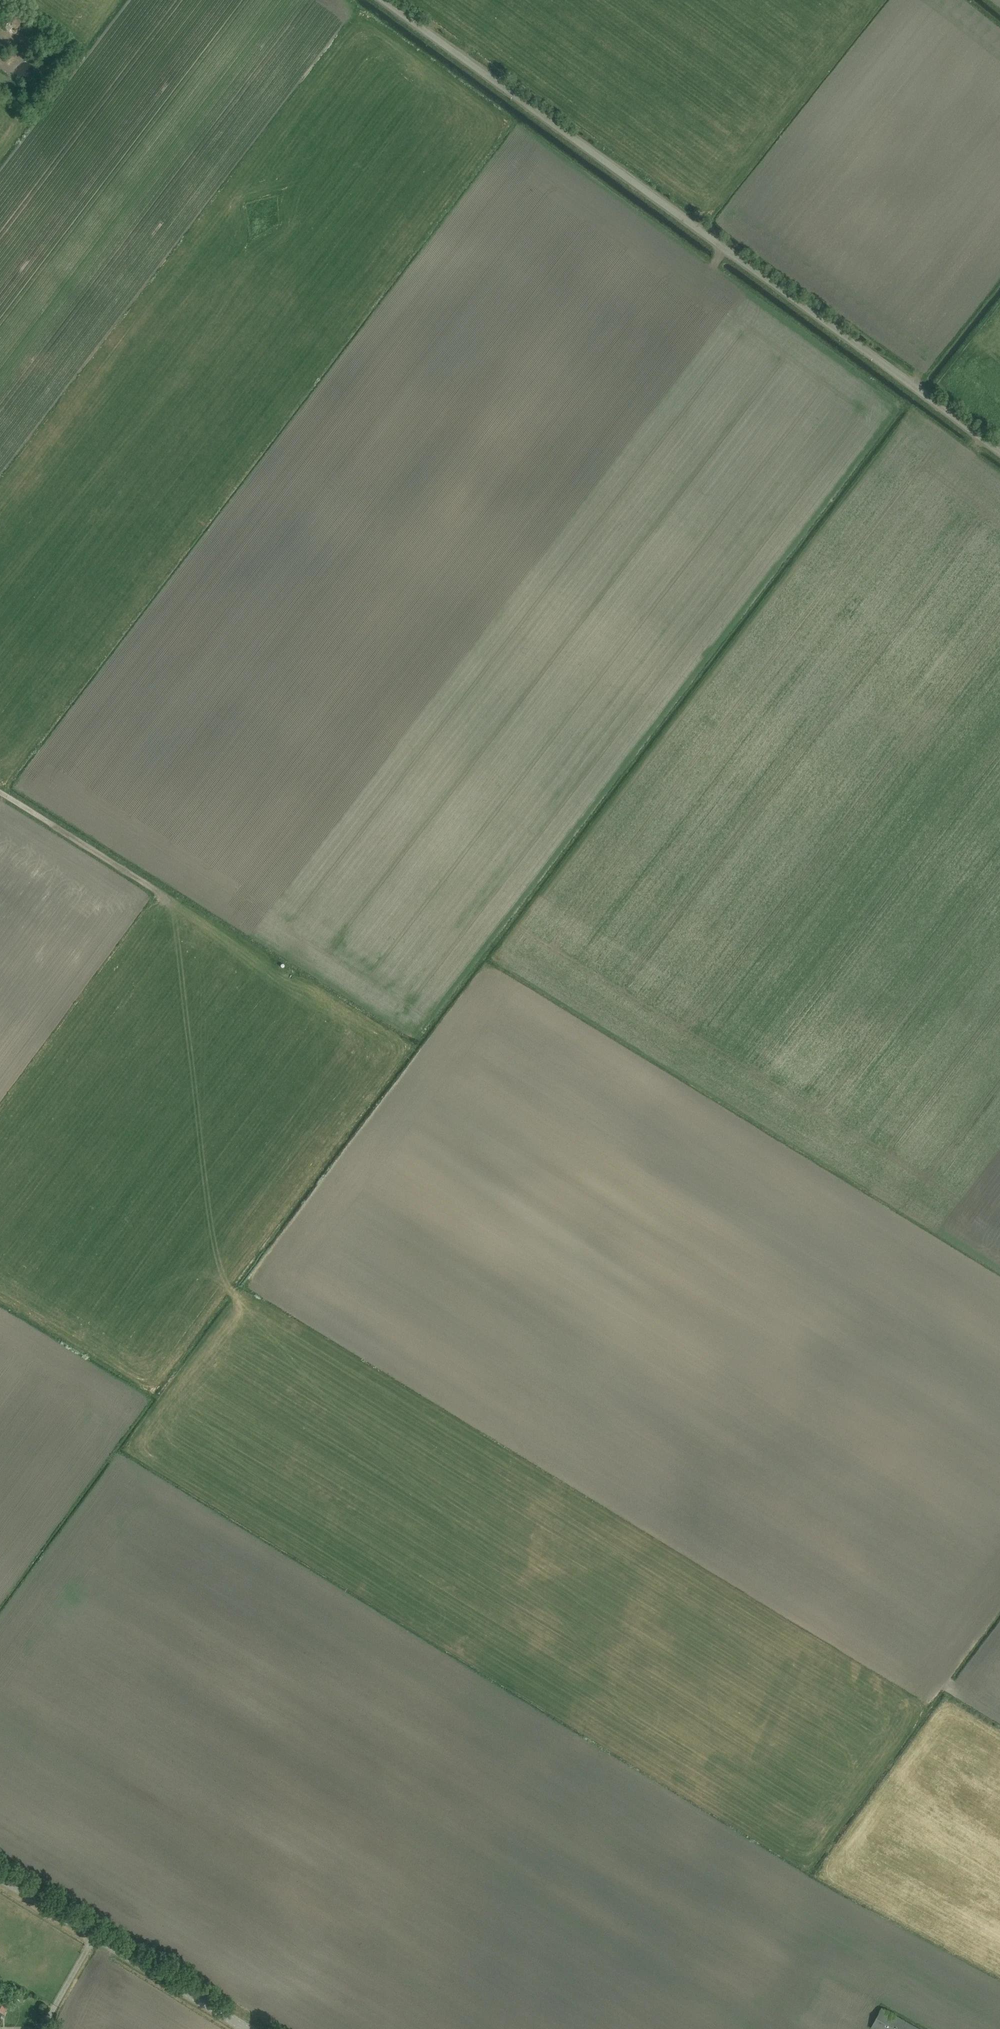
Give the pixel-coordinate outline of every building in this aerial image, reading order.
[(7,2013),(10,2006),(4,2003),(1,2011),(7,2013)] [(882,2009),(872,2028),(874,2028),(918,2028),(882,2009)]
